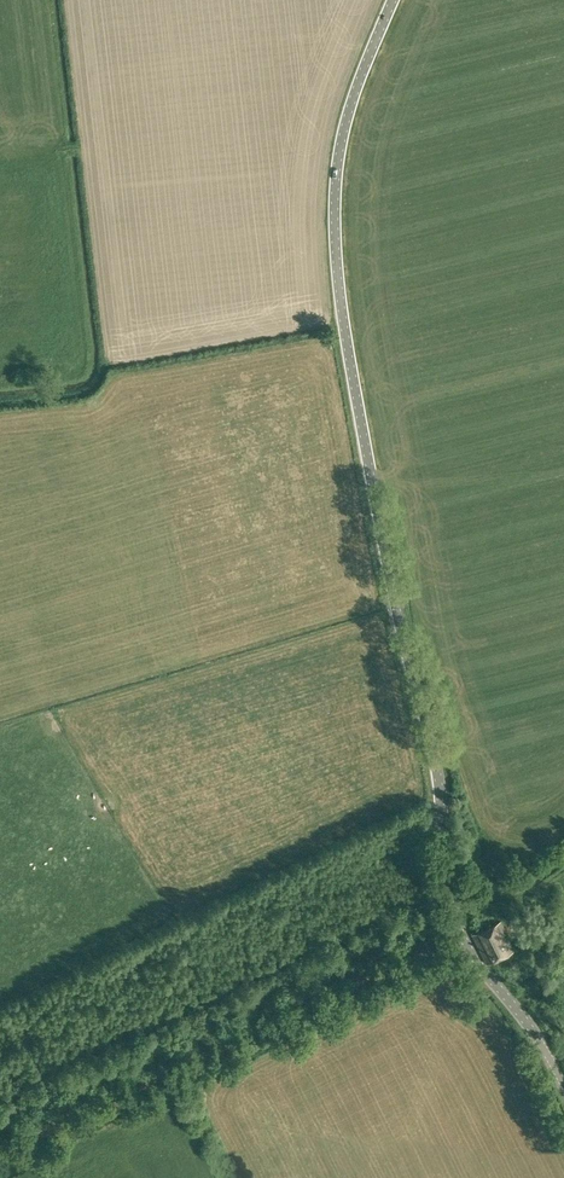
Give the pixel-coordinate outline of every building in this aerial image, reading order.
[(472,935),(486,963),(515,949),(501,921),(472,935)]
